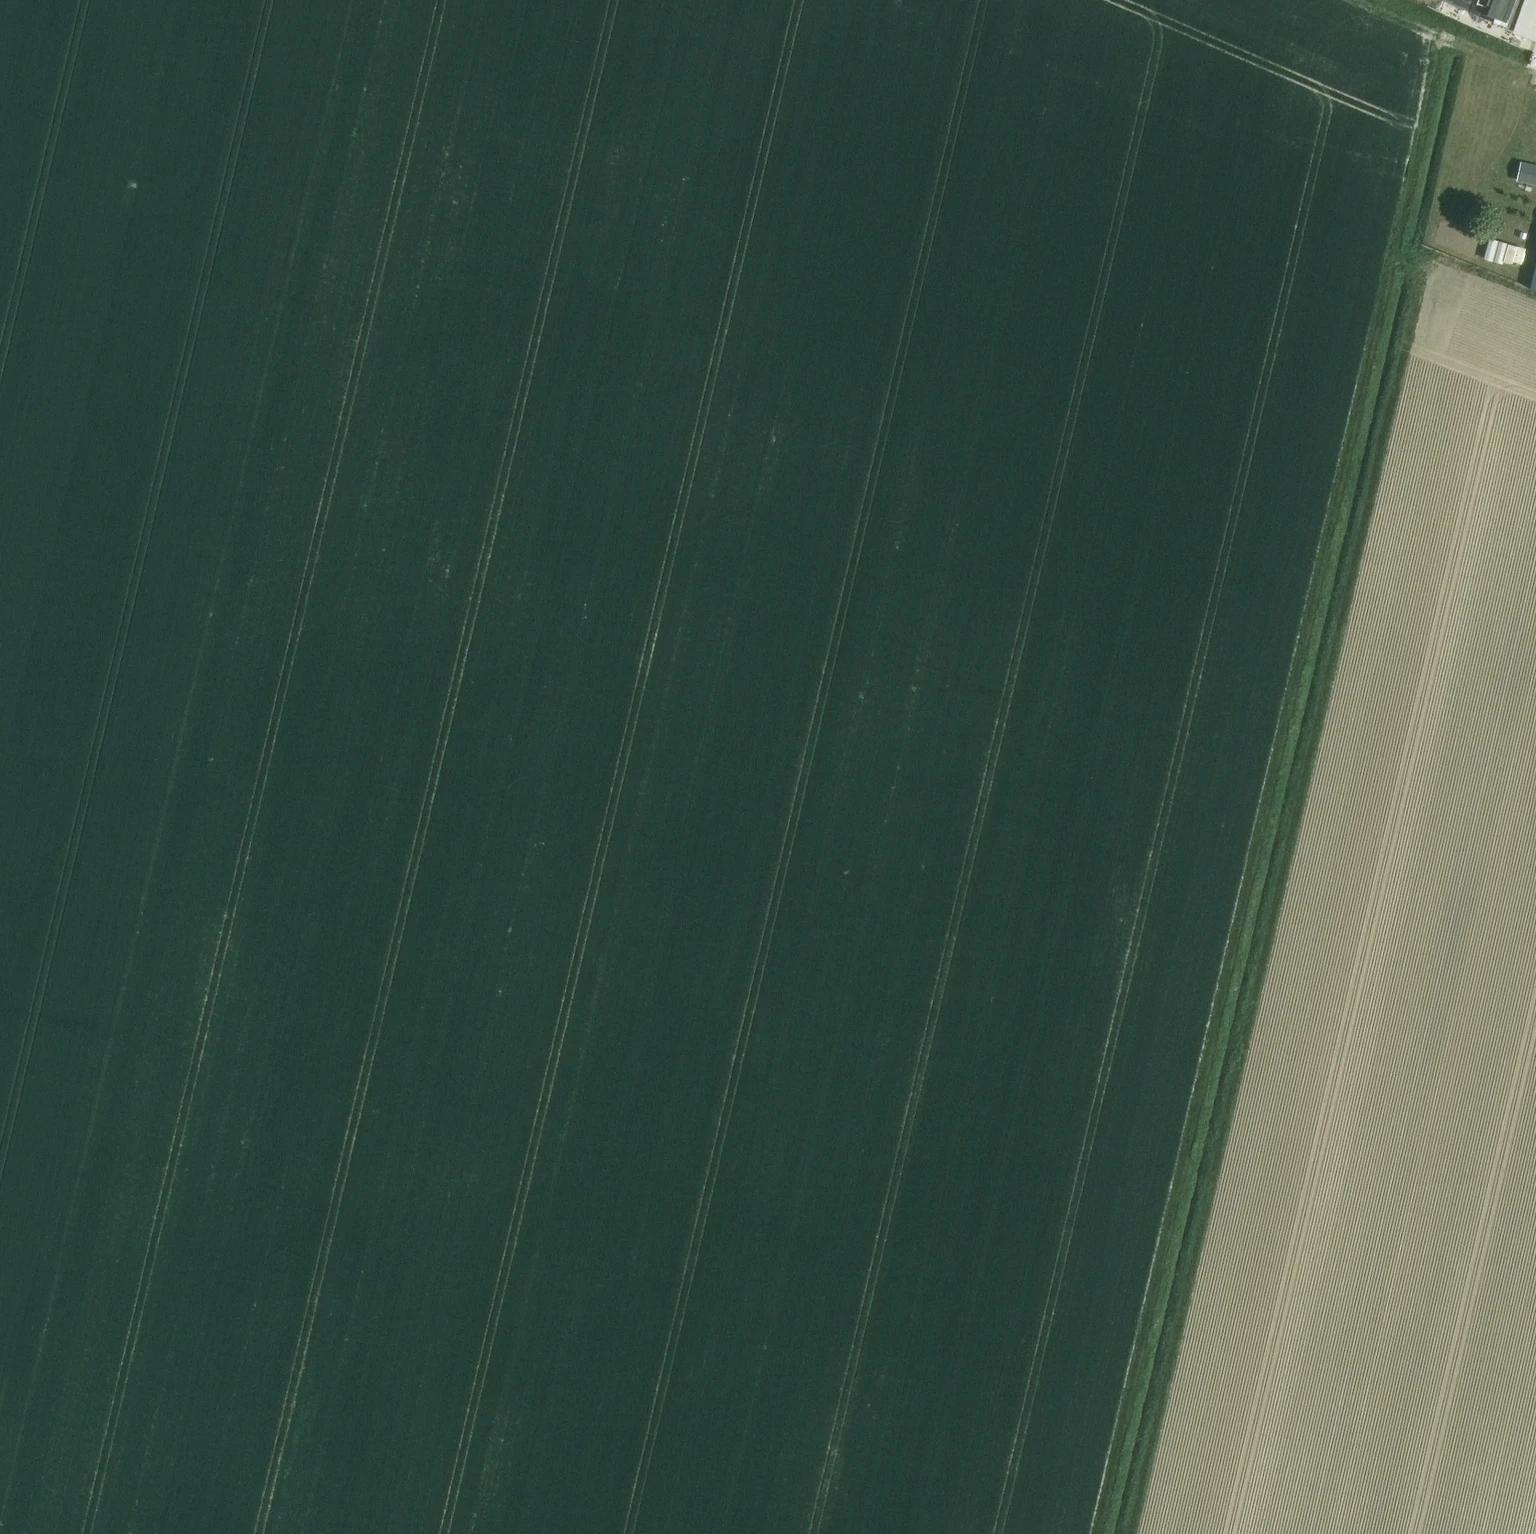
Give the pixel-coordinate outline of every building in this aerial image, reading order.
[(1469,12),(1473,0),(1441,0),(1469,12)] [(1512,32),(1535,42),(1535,0),(1524,0),(1512,32)] [(1535,187),(1535,166),(1522,163),(1517,183),(1535,187)] [(1502,265),(1503,261),(1522,266),(1526,249),(1489,239),(1483,260),(1502,265)]
